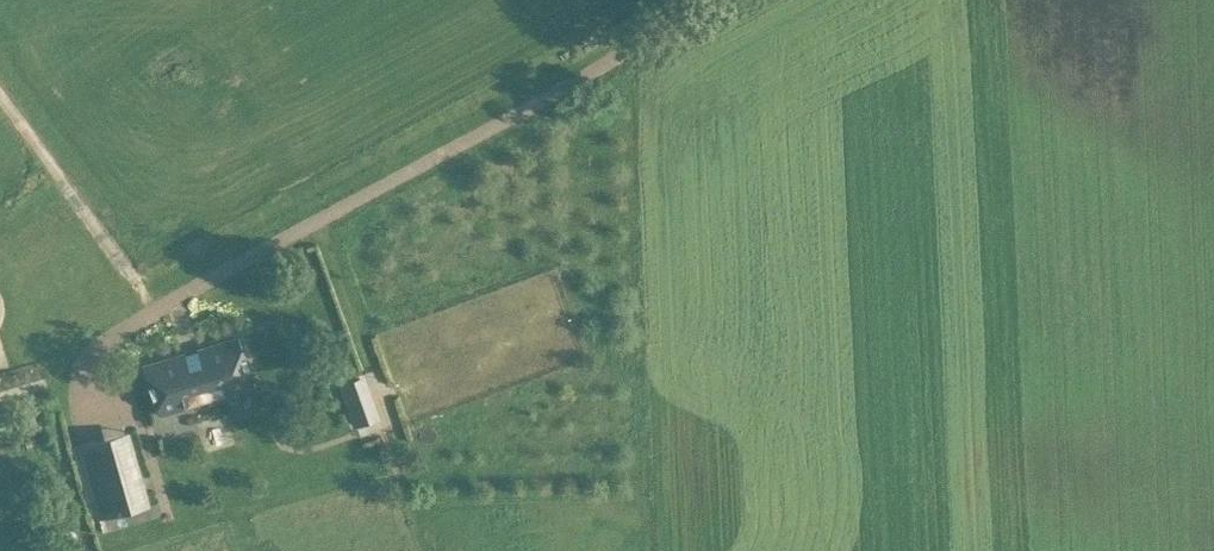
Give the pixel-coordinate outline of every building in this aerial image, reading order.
[(143,366),(147,379),(156,411),(252,383),(239,337),(143,366)] [(353,426),(369,421),(379,417),(369,389),(364,374),(338,383),(353,426)] [(75,445),(96,521),(112,516),(90,441),(75,445)]
